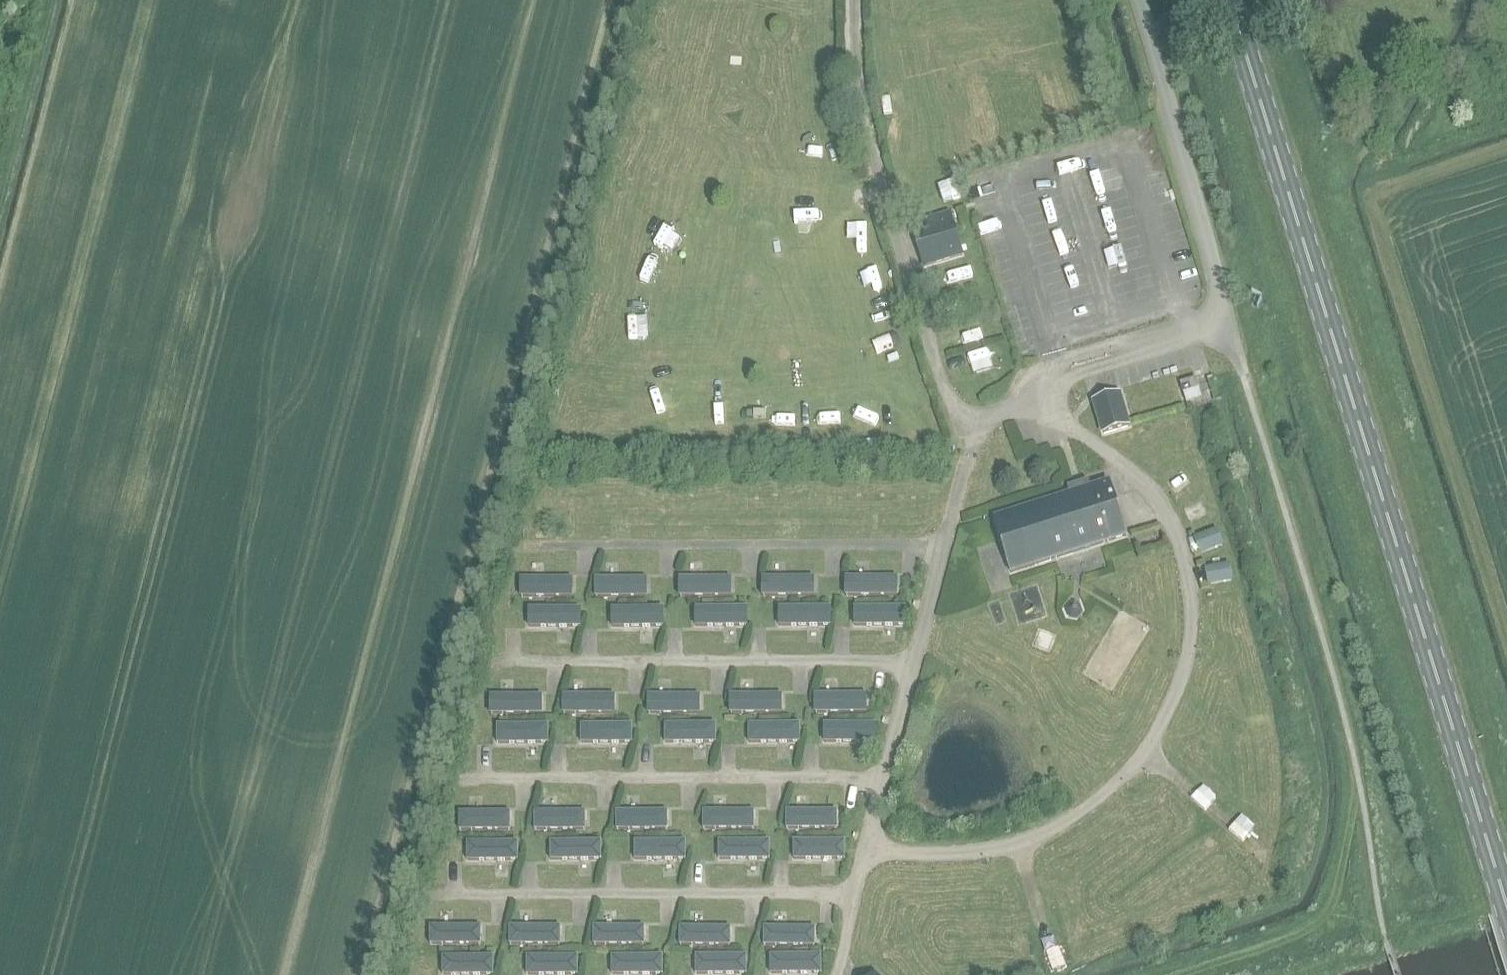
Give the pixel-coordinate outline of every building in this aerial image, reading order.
[(950,213),(911,225),(925,269),(964,256),(950,213)] [(1196,379),(1181,384),(1184,394),(1199,389),(1196,379)] [(1092,402),(1102,435),(1130,426),(1121,393),(1092,402)] [(994,519),(1012,573),(1126,536),(1109,483),(1090,489),(1087,481),(1068,487),(1070,495),(994,519)] [(1218,529),(1194,538),(1200,555),(1224,545),(1218,529)] [(1229,564),(1205,569),(1208,586),(1233,580),(1229,564)] [(814,578),(762,579),(762,598),(814,598),(814,578)] [(897,578),(845,578),(845,598),(897,598),(897,578)] [(572,579),(520,579),(520,599),(572,599),(572,579)] [(646,579),(595,579),(595,599),(646,598),(646,579)] [(731,579),(679,579),(679,598),(731,598),(731,579)] [(1070,603),(1065,610),(1069,618),(1078,619),(1083,612),(1080,603),(1070,603)] [(906,626),(906,607),(854,607),(854,626),(906,626)] [(747,626),(747,608),(695,608),(695,626),(747,626)] [(831,627),(831,608),(779,608),(779,626),(831,627)] [(580,609),(528,609),(528,628),(580,628),(580,609)] [(663,628),(663,609),(611,609),(611,628),(663,628)] [(562,715),(614,715),(614,695),(562,695),(562,715)] [(814,714),(867,714),(867,695),(814,695),(814,714)] [(490,715),(542,715),(542,696),(490,696),(490,715)] [(647,714),(700,714),(700,696),(647,696),(647,714)] [(730,714),(782,714),(782,696),(730,696),(730,714)] [(749,743),(801,742),(800,723),(749,724),(749,743)] [(824,743),(876,742),(876,724),(824,724),(824,743)] [(498,744),(549,744),(548,725),(498,725),(498,744)] [(582,744),(632,744),(632,725),(582,725),(582,744)] [(665,743),(717,743),(717,725),(665,725),(665,743)] [(703,830),(755,831),(755,812),(703,811),(703,830)] [(786,830),(838,830),(838,811),(786,812),(786,830)] [(534,831),(586,831),(586,812),(534,812),(534,831)] [(617,831),(668,831),(668,812),(617,812),(617,831)] [(459,832),(511,832),(511,813),(459,813),(459,832)] [(794,860),(845,860),(845,841),(794,842),(794,860)] [(550,861),(601,861),(601,842),(550,842),(550,861)] [(635,861),(686,860),(686,842),(635,842),(635,861)] [(719,860),(770,860),(770,842),(719,842),(719,860)] [(468,861),(518,861),(518,843),(468,843),(468,861)] [(430,945),(481,946),(482,927),(430,926),(430,945)] [(510,945),(561,946),(561,927),(510,927),(510,945)] [(593,946),(645,946),(645,927),(594,927),(593,946)] [(680,946),(731,947),(731,928),(680,927),(680,946)] [(764,947),(815,947),(815,928),(764,928),(764,947)] [(771,974),(822,974),(822,955),(771,955),(771,974)] [(663,974),(663,956),(612,957),(612,974),(661,974),(663,974)] [(696,974),(747,974),(747,956),(696,956),(696,974)] [(494,957),(443,957),(443,974),(494,974),(494,957)] [(578,957),(527,957),(527,974),(578,974),(578,957)]
